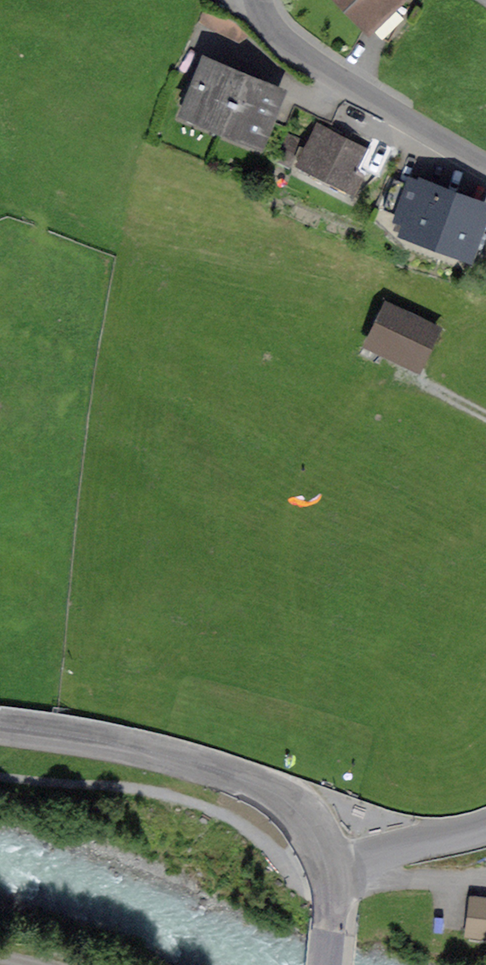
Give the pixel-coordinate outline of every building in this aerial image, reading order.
[(408,4),(400,0),(349,0),(370,21),(391,33),(408,4)] [(188,108),(258,137),(277,91),(210,63),(208,62),(188,108)] [(360,164),(379,174),(385,161),(321,130),(306,159),(351,182),(360,164)] [(286,134),(276,158),(287,163),(297,139),(286,134)] [(409,231),(407,234),(464,255),(481,208),(395,177),(384,206),(401,212),(396,227),(409,231)] [(388,304),(372,337),(420,360),(436,327),(388,304)] [(485,933),(485,901),(473,900),(469,931),(485,933)]
